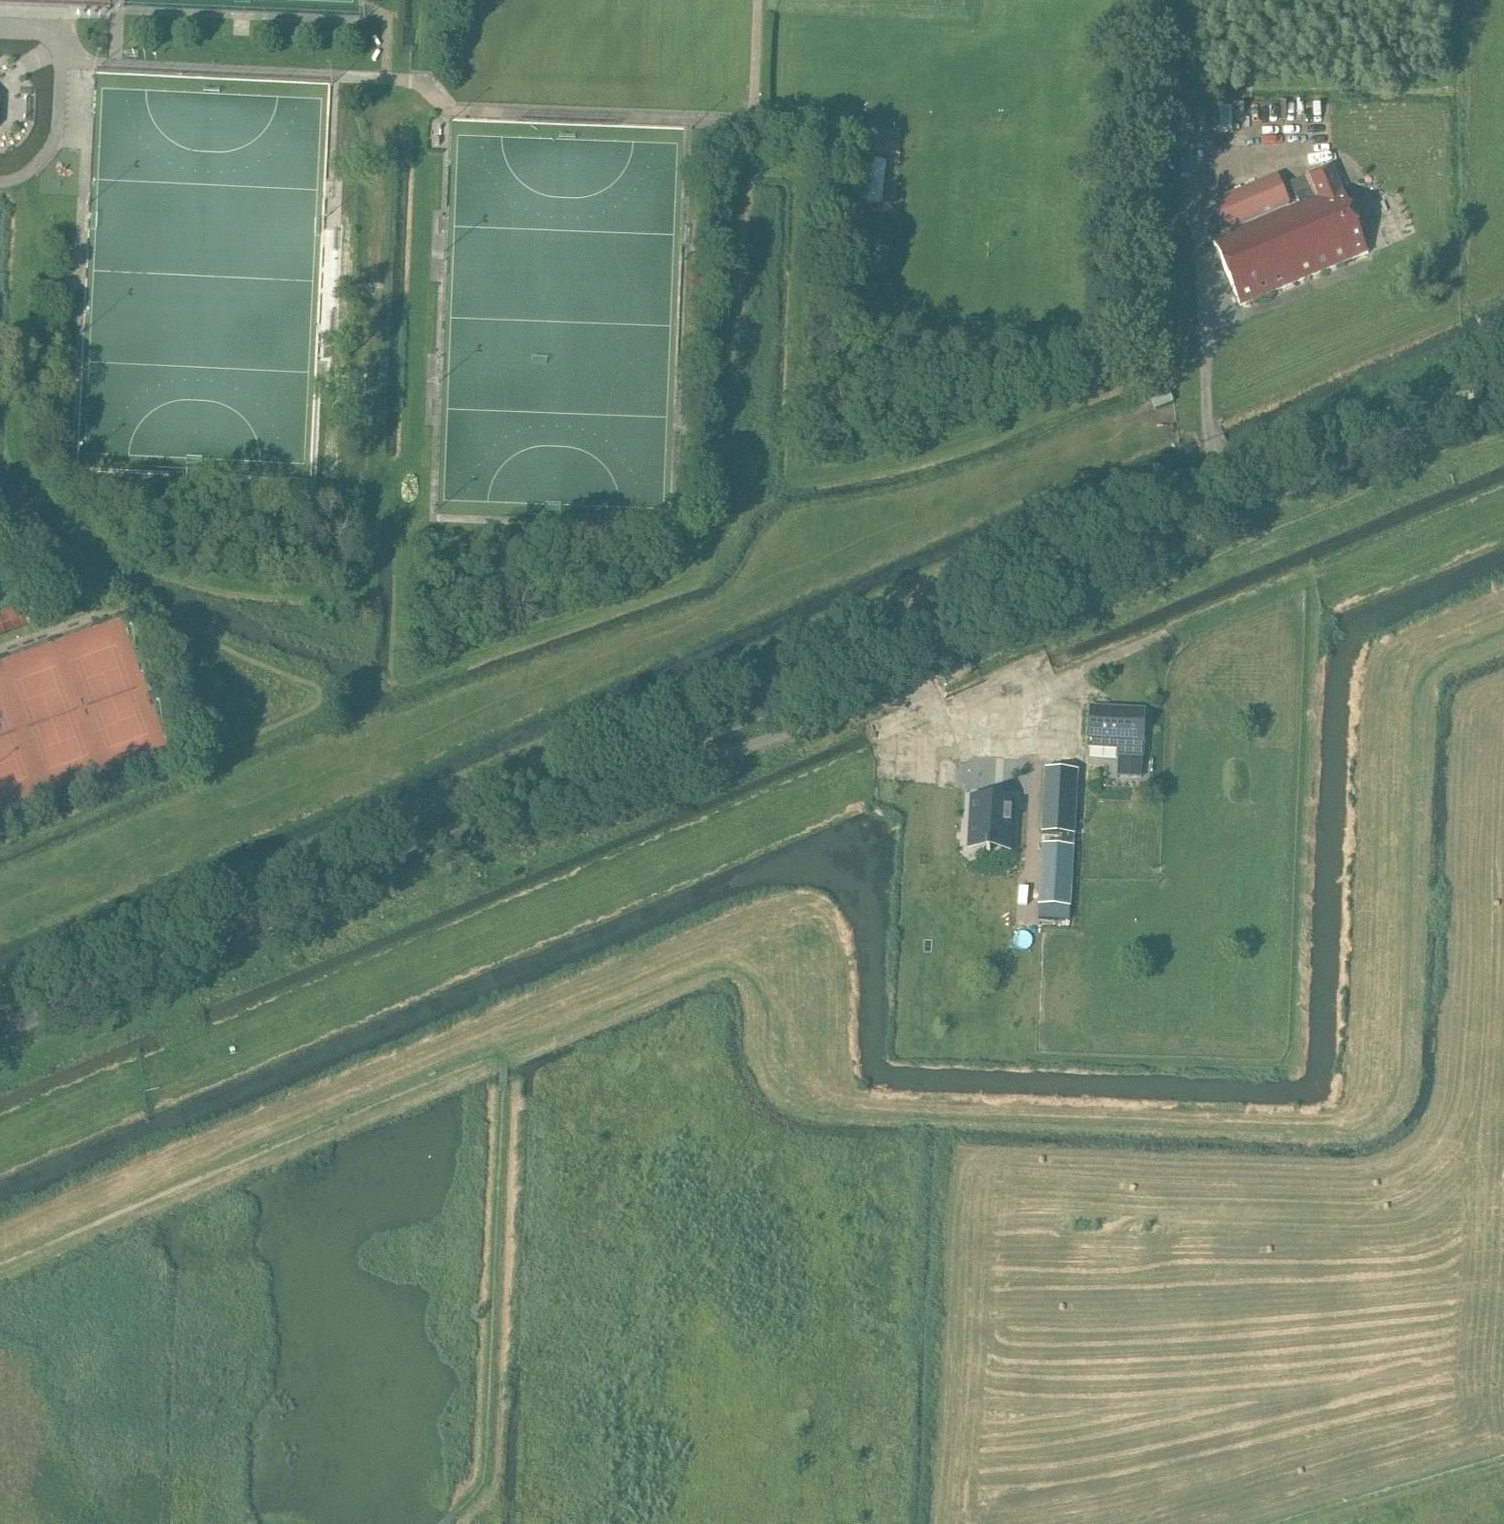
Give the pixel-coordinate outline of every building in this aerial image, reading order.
[(855,201),(879,204),(883,163),(859,161),(855,201)] [(1229,234),(1213,240),(1240,306),(1367,253),(1331,166),(1306,177),(1290,183),(1299,204),(1289,208),(1276,176),(1215,201),(1229,234)] [(892,240),(883,239),(882,247),(890,248),(892,240)] [(144,677),(151,674),(148,667),(141,669),(144,677)] [(1145,711),(1091,708),(1089,749),(1118,750),(1118,756),(1143,757),(1145,711)] [(1046,768),(1043,833),(1075,835),(1079,770),(1046,768)] [(1012,799),(1012,798),(971,796),(968,850),(987,851),(988,843),(970,842),(972,797),(1012,799)] [(972,797),(970,842),(988,843),(987,851),(987,852),(990,852),(990,851),(991,843),(1010,844),(1010,852),(1011,852),(1014,798),(1012,798),(1012,799),(972,797)] [(991,843),(990,851),(1010,852),(1010,844),(991,843)] [(1043,844),(1039,905),(1070,907),(1074,846),(1043,844)] [(1039,905),(1039,919),(1070,921),(1070,907),(1039,905)]
